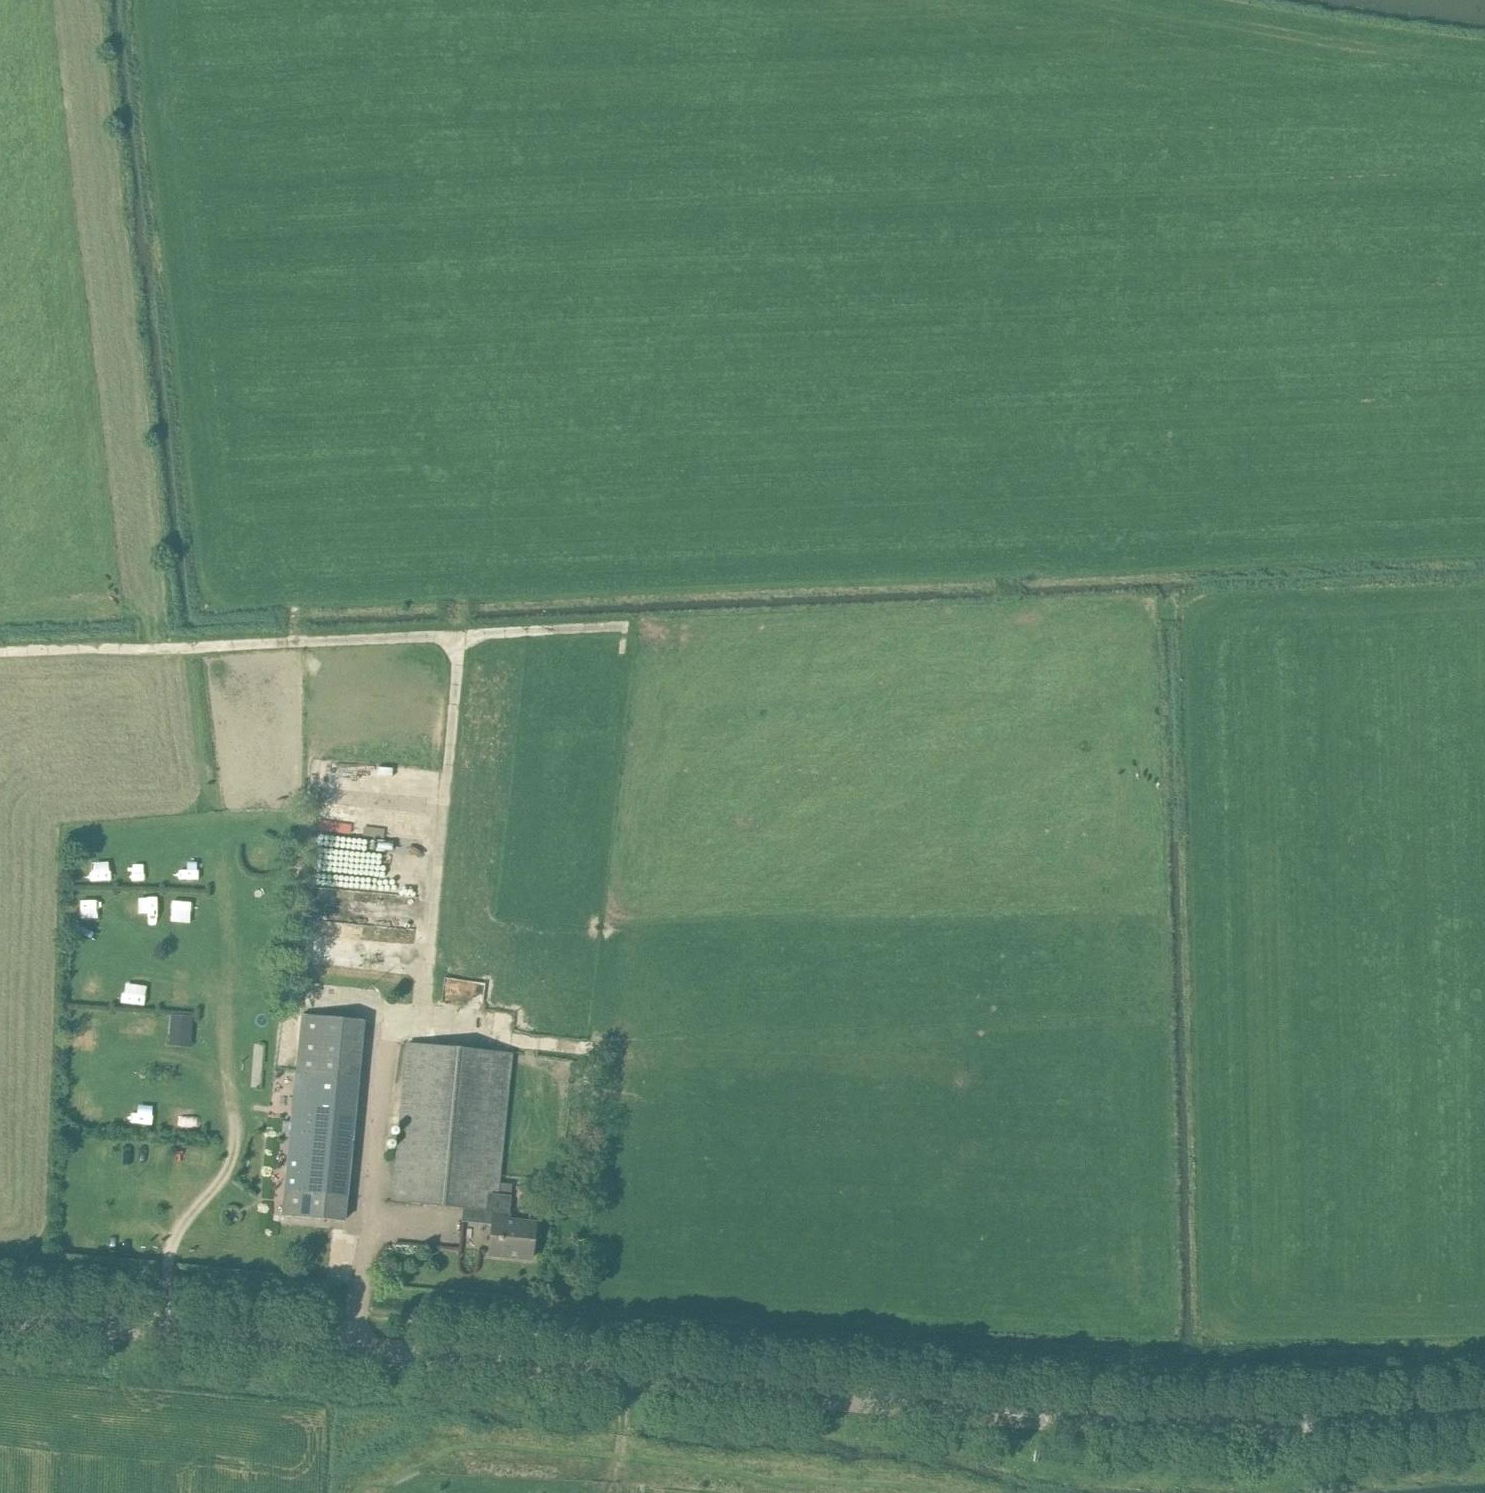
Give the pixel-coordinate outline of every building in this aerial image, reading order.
[(370,765),(371,777),(416,776),(415,764),(370,765)] [(101,896),(81,896),(81,911),(100,912),(101,896)] [(135,898),(135,916),(157,916),(157,897),(135,898)] [(329,936),(328,958),(340,958),(340,947),(349,947),(349,936),(329,936)] [(351,946),(372,945),(372,936),(351,937),(351,946)] [(447,979),(446,1004),(486,1005),(487,981),(447,979)] [(193,1017),(172,1016),(171,1036),(191,1037),(193,1017)] [(531,1257),(535,1222),(509,1219),(511,1195),(498,1193),(512,1053),(408,1042),(393,1199),(492,1210),(488,1253),(531,1257)] [(281,1213),(342,1219),(350,1138),(289,1132),(281,1213)]
